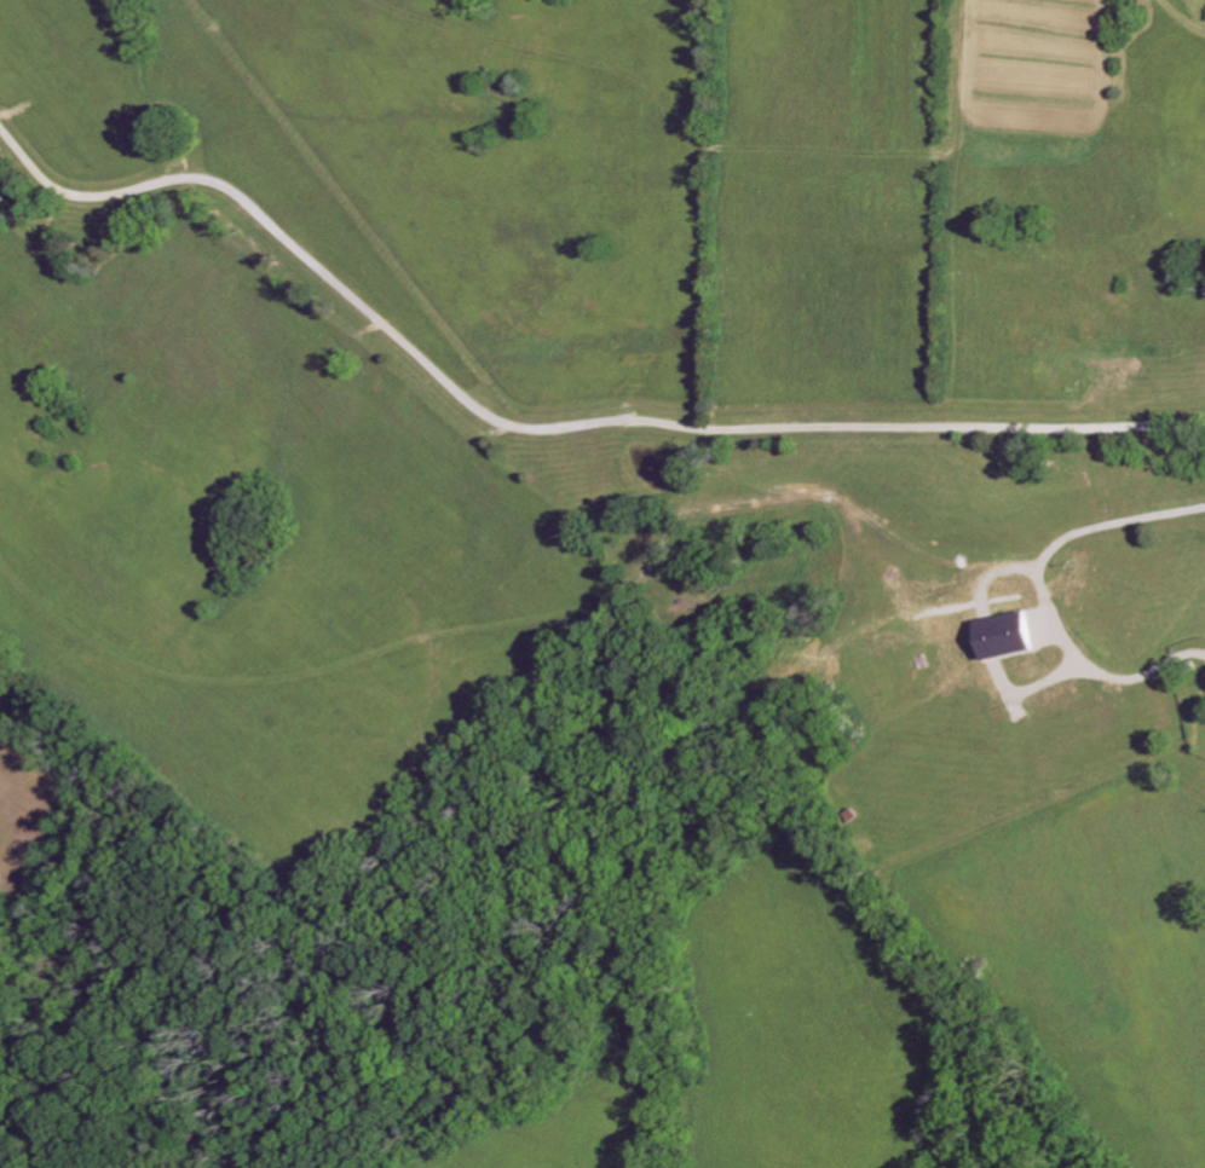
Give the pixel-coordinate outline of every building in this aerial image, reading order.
[(978,620),(985,659),(1036,651),(1029,612),(978,620)]
